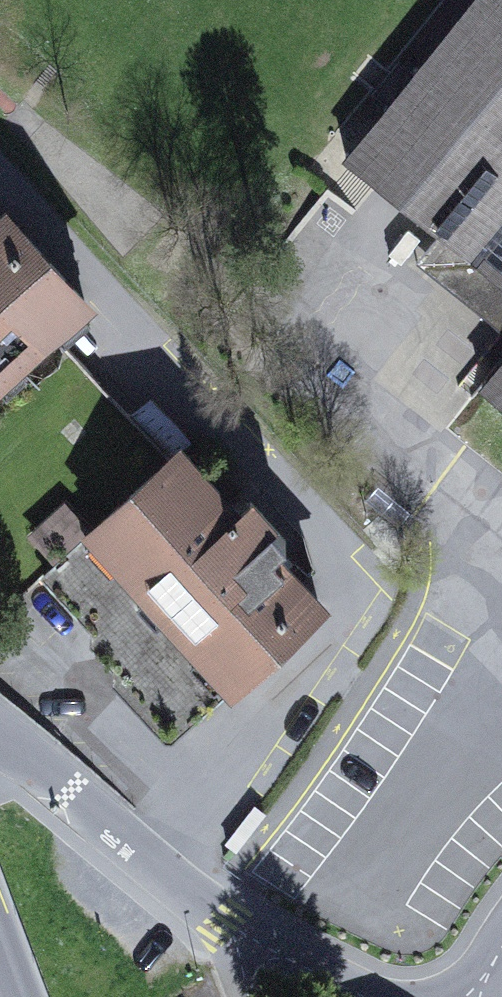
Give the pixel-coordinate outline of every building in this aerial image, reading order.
[(418,73),(390,107),(349,158),(440,230),(446,235),(437,247),(453,261),(463,248),(472,256),(501,218),(501,0),(477,0),(418,73)] [(386,103),(390,107),(418,73),(413,70),(415,66),(401,54),(380,79),(368,94),(383,106),(386,103)] [(51,332),(85,301),(6,214),(0,219),(0,379),(51,332)] [(472,256),(463,248),(453,261),(437,247),(446,235),(440,230),(416,259),(501,328),(501,218),(472,256)] [(490,382),(486,378),(482,382),(501,398),(501,367),(490,382)] [(180,452),(191,442),(150,397),(130,416),(171,460),(180,452)] [(237,514),(180,452),(171,460),(92,532),(57,564),(45,575),(90,624),(183,725),(183,726),(318,603),(273,553),(286,541),(250,502),(237,514)] [(407,516),(375,490),(365,501),(397,528),(407,516)] [(33,538),(57,564),(92,532),(68,507),(33,538)] [(165,742),(183,725),(90,624),(89,645),(112,670),(111,684),(165,742)]
